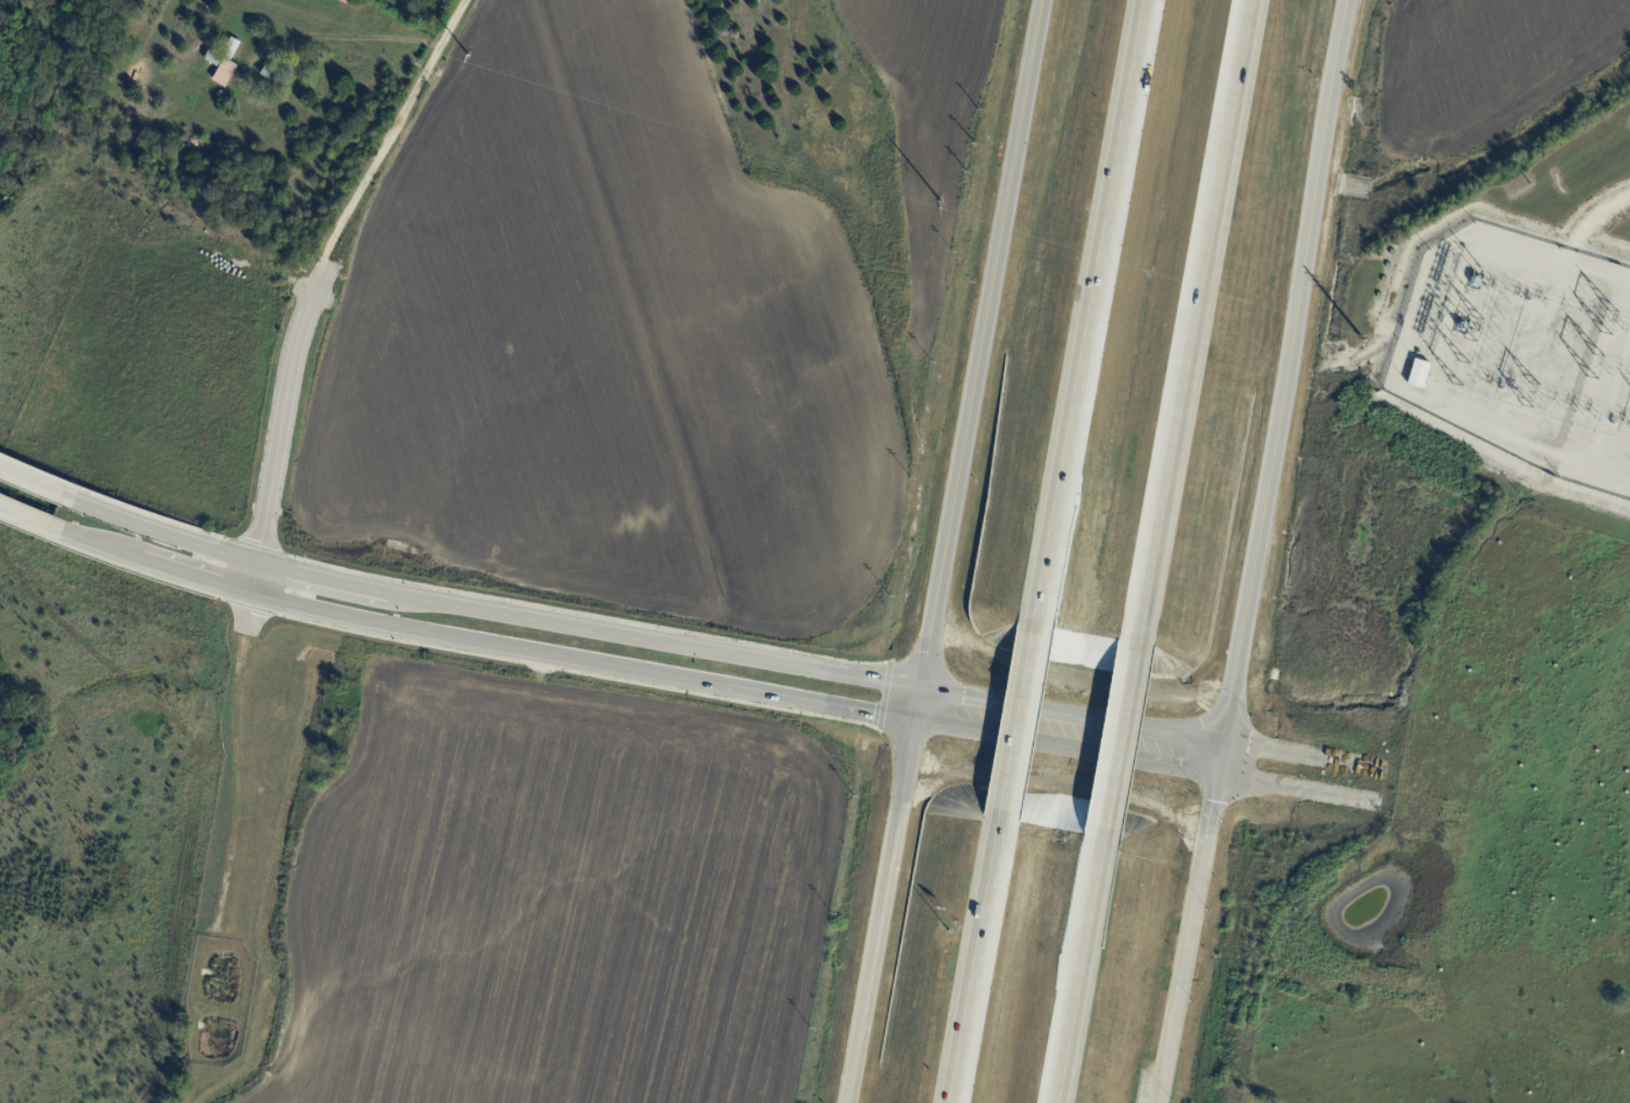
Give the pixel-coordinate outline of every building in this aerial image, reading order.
[(231,38),(240,42),(230,61),(220,55),(231,38)] [(207,51),(222,59),(214,72),(210,68),(205,76),(198,73),(204,61),(202,60),(207,51)] [(235,71),(224,89),(211,81),(223,59),(237,66),(235,71)] [(1415,360),(1431,366),(1424,391),(1407,385),(1415,360)]
